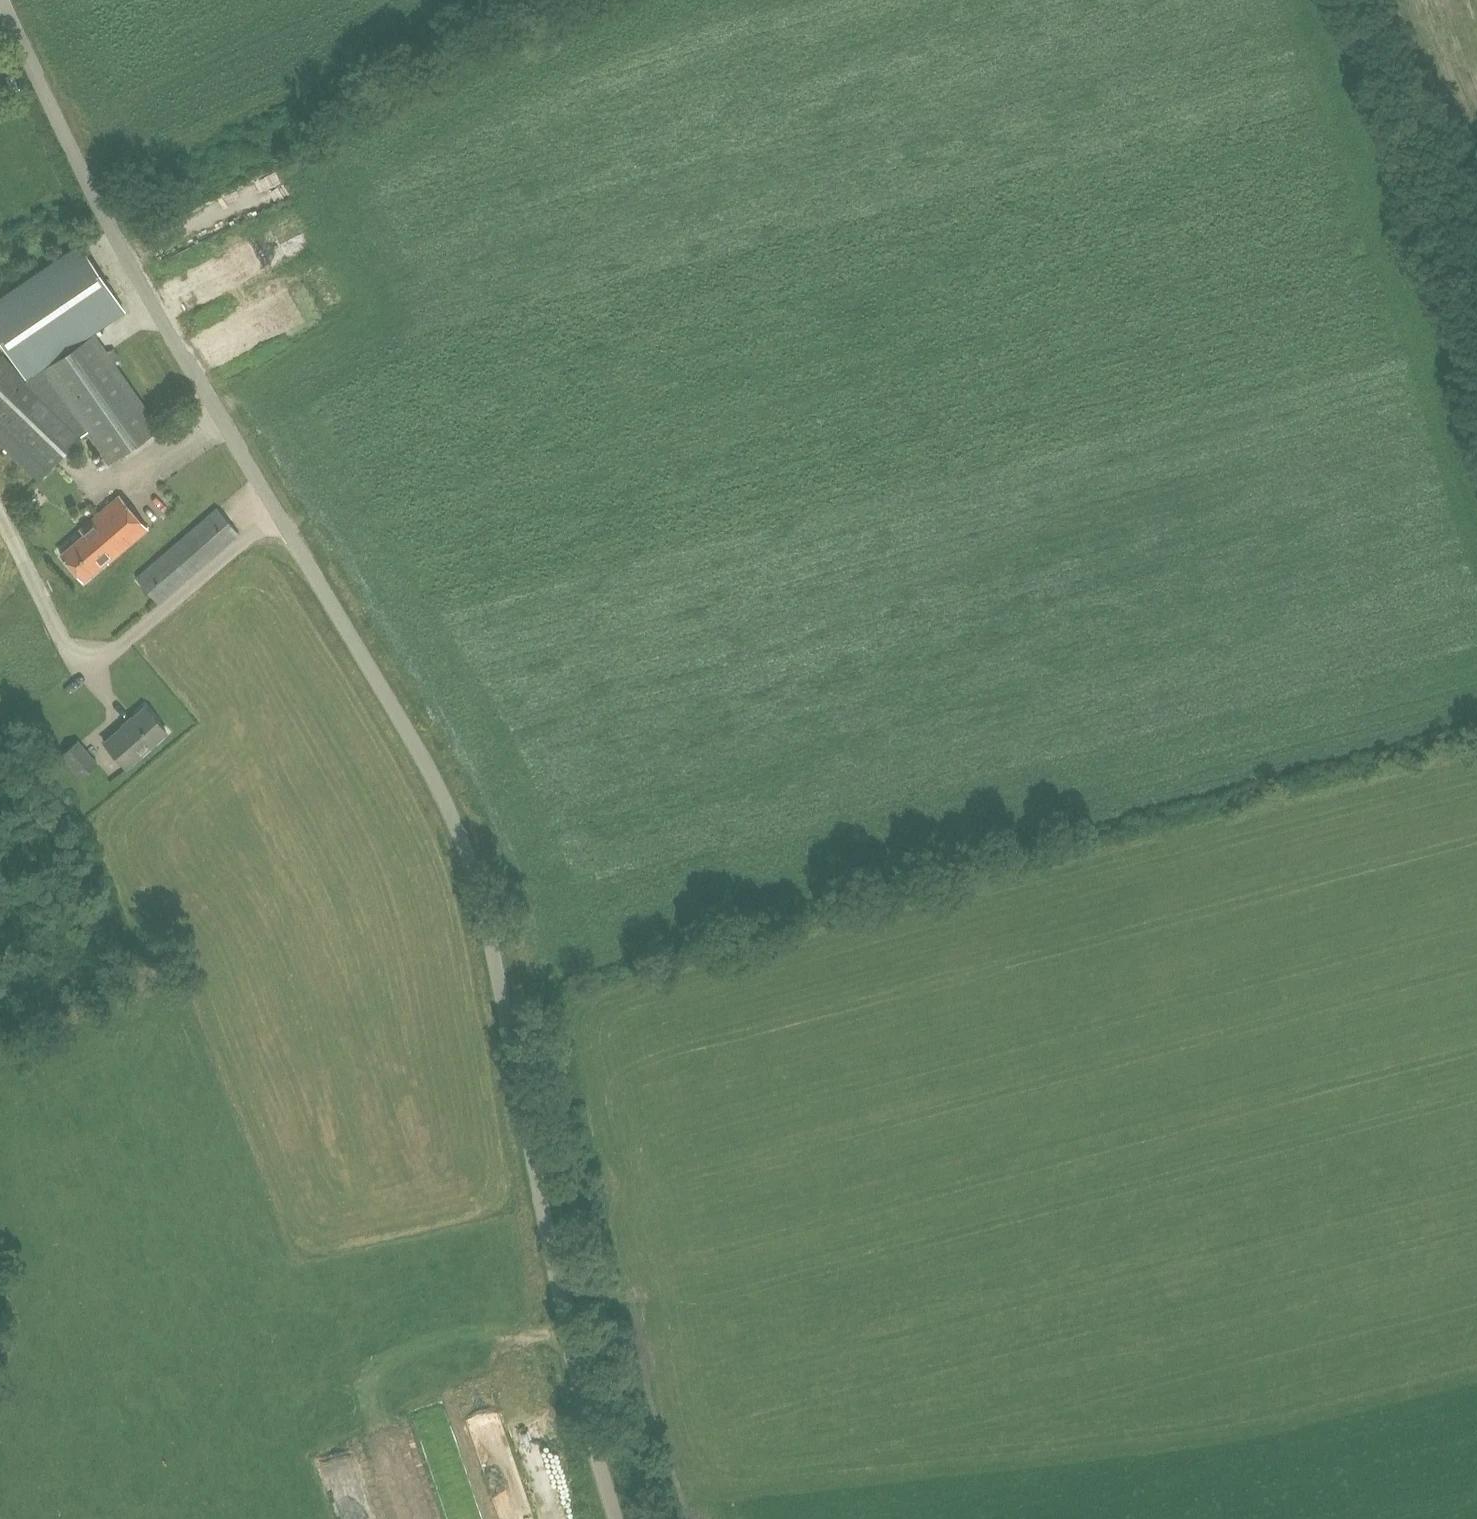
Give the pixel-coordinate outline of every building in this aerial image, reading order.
[(0,68),(0,99),(6,96),(4,90),(9,88),(2,67),(0,68)] [(259,190),(264,208),(277,204),(272,186),(259,190)] [(0,288),(0,325),(30,375),(50,363),(87,426),(81,430),(95,455),(106,449),(110,457),(161,427),(103,329),(130,313),(86,238),(0,288)] [(20,398),(30,387),(3,362),(0,366),(0,435),(43,474),(77,436),(65,425),(58,433),(20,398)] [(148,529),(120,495),(81,528),(85,534),(62,553),(84,580),(108,560),(109,562),(148,529)] [(162,601),(247,533),(229,512),(144,579),(162,601)] [(125,767),(168,731),(146,706),(104,742),(125,767)] [(82,778),(98,764),(78,741),(62,755),(82,778)] [(447,1404),(437,1407),(442,1427),(452,1424),(447,1404)] [(383,1467),(415,1461),(411,1442),(379,1449),(383,1467)] [(389,1468),(403,1518),(435,1518),(418,1460),(389,1468)] [(495,1486),(510,1518),(511,1518),(520,1515),(521,1518),(542,1518),(522,1475),(495,1486)]
